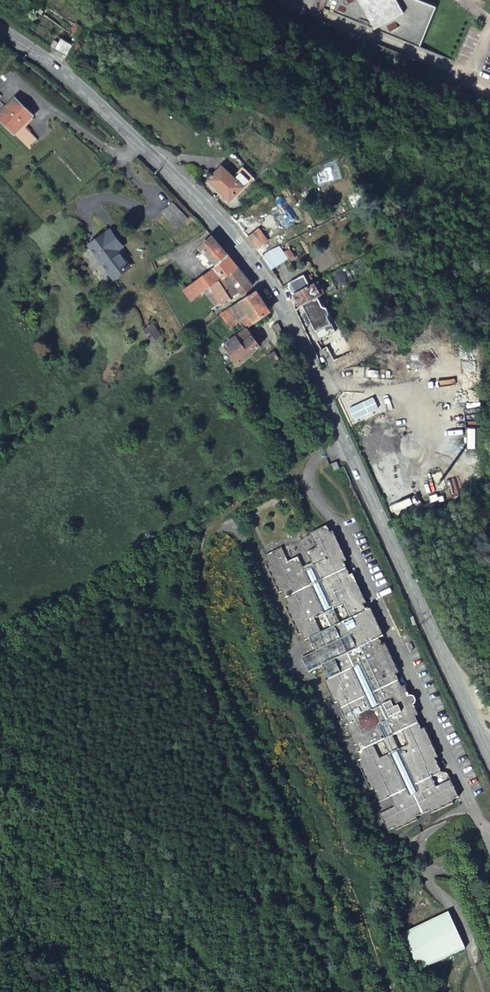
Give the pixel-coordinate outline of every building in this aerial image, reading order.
[(322,10),(419,49),(436,8),(416,0),(326,0),(322,10)] [(385,64),(383,68),(407,78),(409,74),(385,64)] [(0,113),(0,116),(29,146),(38,137),(25,124),(34,115),(16,98),(0,113)] [(223,165),(207,178),(226,199),(250,178),(241,167),(232,175),(223,165)] [(172,197),(160,208),(179,227),(190,216),(172,197)] [(259,227),(246,235),(254,246),(266,238),(259,227)] [(115,228),(114,229),(124,240),(125,240),(115,228)] [(124,240),(114,229),(96,244),(120,275),(135,263),(120,243),(124,240)] [(213,262),(180,288),(190,300),(201,291),(222,275),(221,273),(234,263),(228,255),(210,234),(199,242),(213,262)] [(272,248),(260,253),(270,267),(280,261),(272,248)] [(250,283),(234,263),(221,273),(222,275),(234,291),(237,294),(250,283)] [(324,290),(318,279),(310,283),(305,273),(288,282),(299,302),(301,301),(314,327),(329,320),(317,293),(324,290)] [(222,275),(201,291),(213,306),(234,291),(222,275)] [(245,325),(270,309),(268,306),(255,289),(218,312),(217,313),(231,333),(245,325)] [(339,340),(329,320),(314,327),(311,329),(320,349),(339,340)] [(245,325),(231,333),(236,341),(250,334),(245,325)] [(215,353),(223,362),(230,358),(229,356),(232,353),(237,359),(259,345),(250,333),(250,334),(236,341),(231,333),(218,342),(216,345),(219,350),(215,353)] [(276,350),(269,354),(274,364),(282,360),(276,350)] [(223,362),(228,372),(236,368),(230,358),(223,362)] [(283,544),(265,552),(269,559),(266,560),(279,590),(283,589),(290,603),(286,605),(299,632),(302,631),(306,638),(311,636),(316,651),(304,656),(310,670),(324,664),(331,677),(327,679),(337,700),(342,698),(350,718),(347,720),(349,723),(345,725),(347,733),(352,732),(360,749),(357,750),(360,758),(356,760),(368,787),(373,786),(379,800),(390,795),(394,805),(381,811),(388,827),(394,826),(395,828),(418,818),(416,815),(429,809),(431,812),(454,802),(452,798),(459,796),(447,769),(442,771),(434,752),(438,750),(427,727),(422,729),(396,673),(401,671),(387,642),(382,644),(379,637),(384,635),(372,608),(367,609),(363,602),(367,600),(354,572),(349,574),(344,560),(347,559),(333,529),(330,530),(327,524),(309,532),(316,546),(307,550),(313,560),(303,565),(298,554),(289,558),(283,544)] [(403,930),(419,964),(465,943),(449,908),(448,909),(403,930)]
